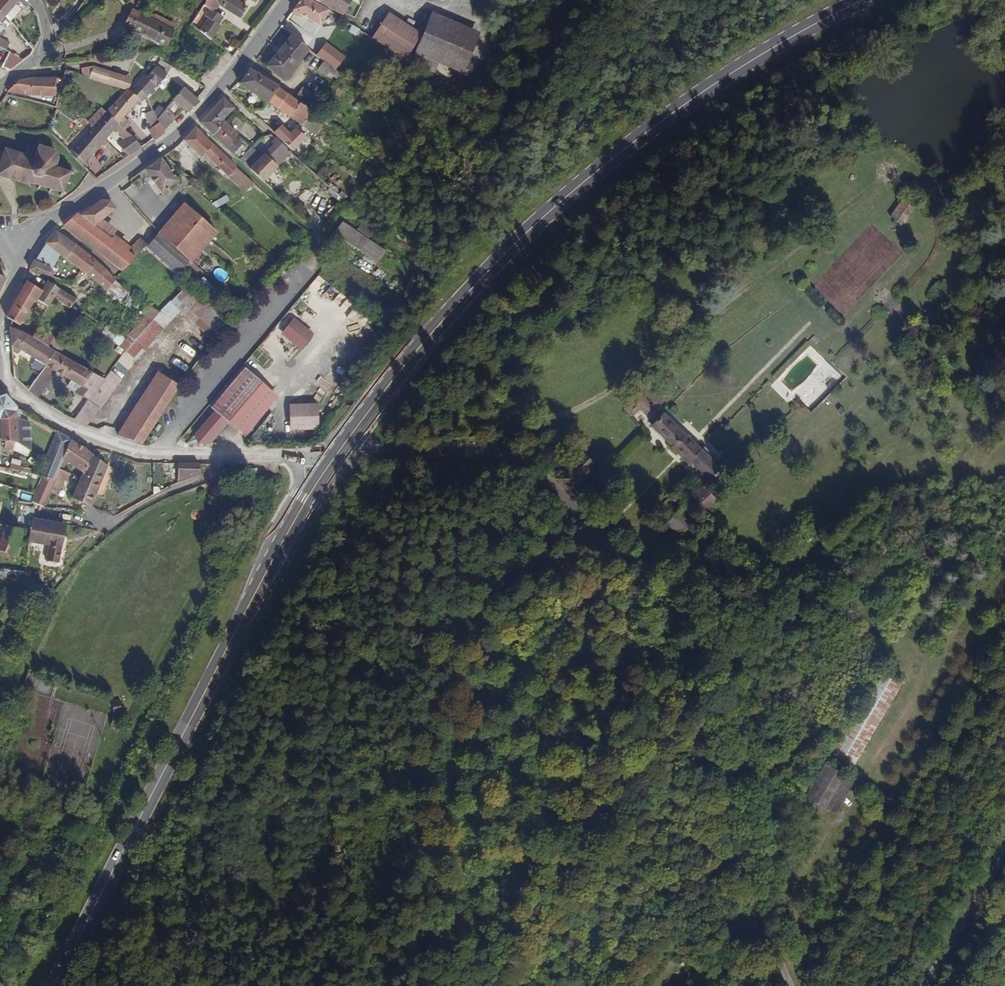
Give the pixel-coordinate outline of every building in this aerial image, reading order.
[(21,0),(2,0),(0,2),(0,4),(11,13),(21,0)] [(203,4),(213,11),(218,3),(239,17),(246,6),(237,0),(205,0),(203,4)] [(314,0),(297,0),(294,6),(301,10),(320,23),(324,17),(333,23),(338,16),(314,0)] [(343,14),(350,0),(320,0),(343,14)] [(11,13),(0,4),(0,26),(11,13)] [(216,28),(222,18),(213,11),(203,4),(198,12),(204,16),(201,22),(203,24),(199,31),(211,40),(218,29),(216,28)] [(134,31),(144,13),(135,8),(125,26),(134,31)] [(167,48),(176,30),(175,30),(164,24),(167,18),(153,11),(151,16),(144,13),(134,31),(167,48)] [(408,61),(419,31),(387,12),(371,37),(408,61)] [(471,57),(480,29),(435,13),(425,41),(471,57)] [(178,24),(167,18),(164,24),(175,30),(178,24)] [(40,55),(43,48),(25,34),(22,37),(34,50),(27,58),(20,67),(29,65),(40,55)] [(285,79),(310,48),(306,45),(292,34),(267,65),(285,79)] [(20,67),(27,58),(15,51),(4,67),(12,70),(20,67)] [(326,72),(331,65),(324,59),(318,66),(326,72)] [(158,86),(168,75),(156,64),(147,75),(145,74),(130,89),(142,101),(156,85),(158,86)] [(281,88),(250,68),(239,83),(269,103),(281,88)] [(129,89),(133,77),(108,69),(104,81),(123,87),(125,88),(129,89)] [(55,94),(57,78),(39,77),(18,79),(6,88),(29,89),(29,93),(55,94)] [(312,108),(321,97),(304,86),(296,98),(312,108)] [(116,97),(125,88),(123,87),(115,95),(116,97)] [(142,101),(130,89),(129,89),(125,88),(116,97),(104,111),(118,122),(137,102),(139,104),(142,101)] [(296,98),(281,88),(269,103),(305,126),(307,123),(303,119),(312,108),(296,98)] [(188,112),(200,102),(185,90),(175,101),(188,112)] [(233,107),(221,96),(209,109),(222,119),(224,117),(226,118),(228,116),(233,107)] [(324,99),(321,97),(312,108),(316,111),(324,99)] [(132,133),(118,122),(104,111),(99,107),(97,110),(101,114),(91,126),(105,139),(114,128),(122,135),(120,137),(122,138),(118,144),(130,155),(142,146),(132,133)] [(176,117),(167,109),(157,120),(160,124),(164,131),(176,117)] [(222,119),(209,109),(200,120),(213,132),(224,121),(226,118),(224,117),(222,119)] [(238,132),(227,122),(231,118),(228,116),(226,118),(224,121),(213,132),(227,145),(238,132)] [(164,131),(160,124),(150,131),(156,139),(164,132),(164,131)] [(235,163),(193,124),(181,137),(200,155),(205,149),(228,171),(235,163)] [(292,148),(304,133),(292,125),(288,131),(278,124),(272,131),(292,148)] [(84,166),(105,139),(91,126),(71,153),(84,166)] [(251,147),(252,145),(238,132),(227,145),(241,158),(251,147)] [(275,168),(290,151),(276,139),(273,142),(275,144),(266,153),(265,152),(261,156),(251,147),(241,158),(248,164),(249,163),(266,180),(277,169),(275,168)] [(56,162),(57,158),(56,158),(57,153),(56,151),(54,149),(55,145),(38,140),(34,154),(5,145),(0,161),(0,172),(28,180),(28,178),(36,181),(35,184),(40,186),(41,182),(47,184),(46,188),(51,189),(52,185),(58,187),(57,191),(62,193),(63,189),(66,190),(68,184),(65,183),(66,180),(73,182),(77,169),(71,167),(72,163),(68,162),(67,165),(56,162)] [(177,178),(160,154),(142,167),(160,191),(177,178)] [(252,179),(235,163),(228,171),(226,172),(243,188),(252,179)] [(120,270),(142,244),(145,241),(137,234),(130,242),(125,248),(104,232),(91,222),(101,215),(114,207),(108,198),(101,198),(77,213),(75,211),(62,224),(120,270)] [(904,228),(917,210),(902,198),(889,216),(904,228)] [(206,221),(181,200),(165,218),(190,240),(206,221)] [(112,224),(101,215),(91,222),(104,232),(109,227),(112,224)] [(190,240),(165,218),(156,228),(180,250),(190,240)] [(190,240),(180,250),(188,257),(214,228),(206,221),(190,240)] [(382,250),(344,222),(331,232),(373,261),(382,250)] [(130,242),(109,227),(104,232),(125,248),(130,242)] [(91,259),(54,228),(36,253),(28,267),(48,275),(52,269),(61,255),(75,265),(72,269),(78,274),(81,271),(91,259)] [(180,250),(156,228),(145,241),(142,244),(175,271),(188,257),(180,250)] [(114,279),(91,259),(81,271),(106,290),(114,279)] [(73,279),(52,269),(48,275),(69,283),(73,279)] [(34,297),(40,287),(25,279),(5,313),(17,326),(31,303),(34,304),(37,299),(34,297)] [(58,288),(59,286),(50,282),(48,285),(43,282),(40,287),(53,297),(58,288)] [(53,297),(40,287),(34,297),(37,299),(42,302),(49,306),(53,297)] [(66,305),(71,296),(58,288),(53,297),(66,305)] [(68,307),(74,298),(71,296),(66,305),(68,307)] [(45,314),(49,306),(42,302),(38,310),(45,314)] [(129,347),(157,310),(150,305),(137,323),(122,342),(129,347)] [(314,334),(295,317),(282,332),(301,349),(314,334)] [(32,338),(9,325),(11,343),(44,364),(54,349),(32,338)] [(51,344),(55,337),(38,327),(32,338),(54,349),(56,347),(51,344)] [(106,377),(54,349),(44,364),(33,380),(28,387),(37,395),(54,371),(78,388),(74,395),(86,403),(106,377)] [(233,430),(267,390),(240,367),(206,406),(209,410),(223,422),(233,430)] [(26,385),(30,378),(27,376),(22,382),(26,385)] [(158,416),(172,394),(149,380),(137,401),(158,416)] [(665,399),(650,383),(642,391),(641,389),(633,396),(646,409),(653,402),(657,407),(665,399)] [(28,417),(15,413),(16,402),(3,391),(0,393),(0,416),(1,435),(12,439),(19,443),(25,447),(28,417)] [(143,439),(158,416),(137,401),(118,431),(143,439)] [(88,422),(94,413),(84,405),(75,418),(88,422)] [(319,405),(315,405),(290,405),(290,431),(296,431),(319,431),(319,405)] [(722,467),(690,437),(695,432),(685,422),(680,427),(661,408),(653,417),(655,419),(652,422),(671,440),(668,444),(690,465),(693,462),(710,479),(722,467)] [(205,444),(223,422),(209,410),(181,443),(205,444)] [(597,439),(615,422),(611,417),(593,434),(597,439)] [(57,459),(69,435),(55,426),(40,456),(44,458),(42,470),(51,472),(57,459)] [(11,444),(12,439),(1,435),(1,443),(11,444)] [(84,467),(92,448),(69,435),(57,459),(61,460),(64,455),(83,469),(84,467)] [(598,459),(589,449),(597,442),(591,436),(558,468),(572,484),(598,459)] [(101,493),(113,464),(92,448),(84,467),(83,469),(72,493),(89,500),(93,490),(101,493)] [(53,488),(61,472),(56,470),(61,460),(57,459),(51,472),(42,470),(40,470),(33,490),(38,492),(44,495),(49,485),(53,488)] [(196,469),(197,460),(175,459),(174,476),(196,469)] [(699,511),(715,496),(703,484),(688,498),(699,511)] [(37,497),(38,492),(33,490),(29,503),(35,502),(37,497)] [(61,544),(64,521),(32,516),(34,510),(36,511),(40,498),(37,497),(35,502),(29,503),(18,503),(12,525),(18,526),(29,528),(27,539),(47,542),(45,558),(57,560),(59,544),(61,544)] [(692,518),(678,504),(663,519),(676,533),(692,518)] [(18,526),(12,525),(3,523),(0,532),(0,549),(10,551),(18,526)] [(23,567),(0,565),(0,574),(22,577),(23,567)] [(859,765),(901,678),(880,668),(839,755),(859,765)] [(807,797),(837,814),(856,779),(826,762),(807,797)] [(659,888),(658,886),(656,884),(653,882),(651,882),(647,883),(645,884),(643,888),(643,892),(645,895),(646,897),(650,898),(654,898),(656,897),(657,895),(659,892),(659,888)]
